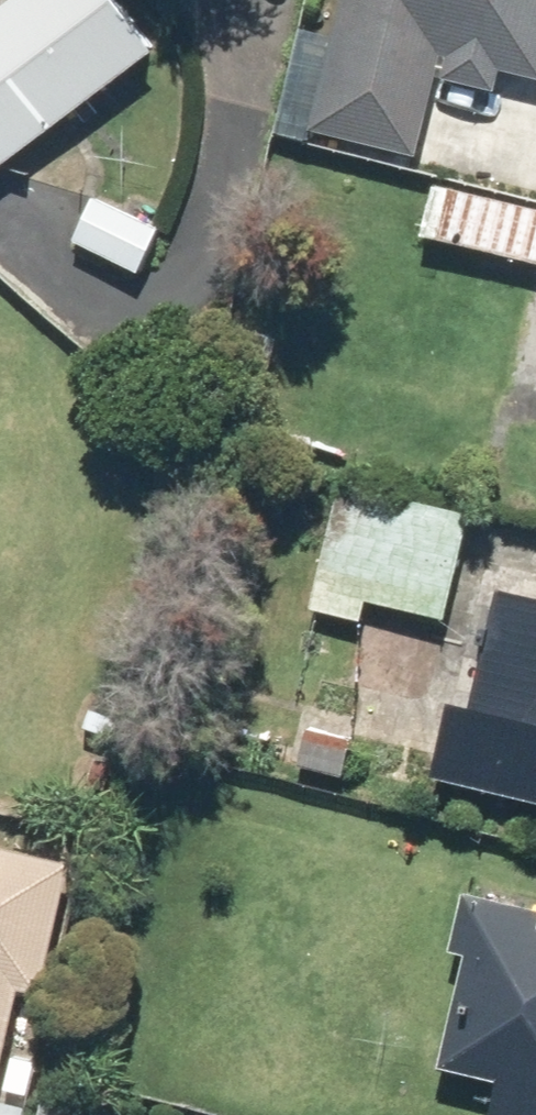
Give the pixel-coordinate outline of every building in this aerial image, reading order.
[(138,0),(33,0),(0,22),(0,163),(2,166),(172,50),(138,0)] [(535,78),(535,0),(358,0),(327,124),(432,149),(449,81),(511,96),(517,73),(535,78)] [(452,182),(441,230),(535,253),(535,202),(452,182)] [(99,191),(81,240),(159,269),(177,220),(99,191)] [(377,598),(461,618),(487,508),(352,476),(323,599),(374,611),(377,598)] [(521,583),(501,687),(466,680),(447,780),(535,797),(535,586),(521,583)] [(1,1114),(6,1114),(34,989),(54,993),(84,855),(0,837),(0,1114),(1,1114)] [(480,883),(465,944),(482,948),(454,1060),(510,1074),(500,1114),(535,1114),(535,897),(480,883)]
